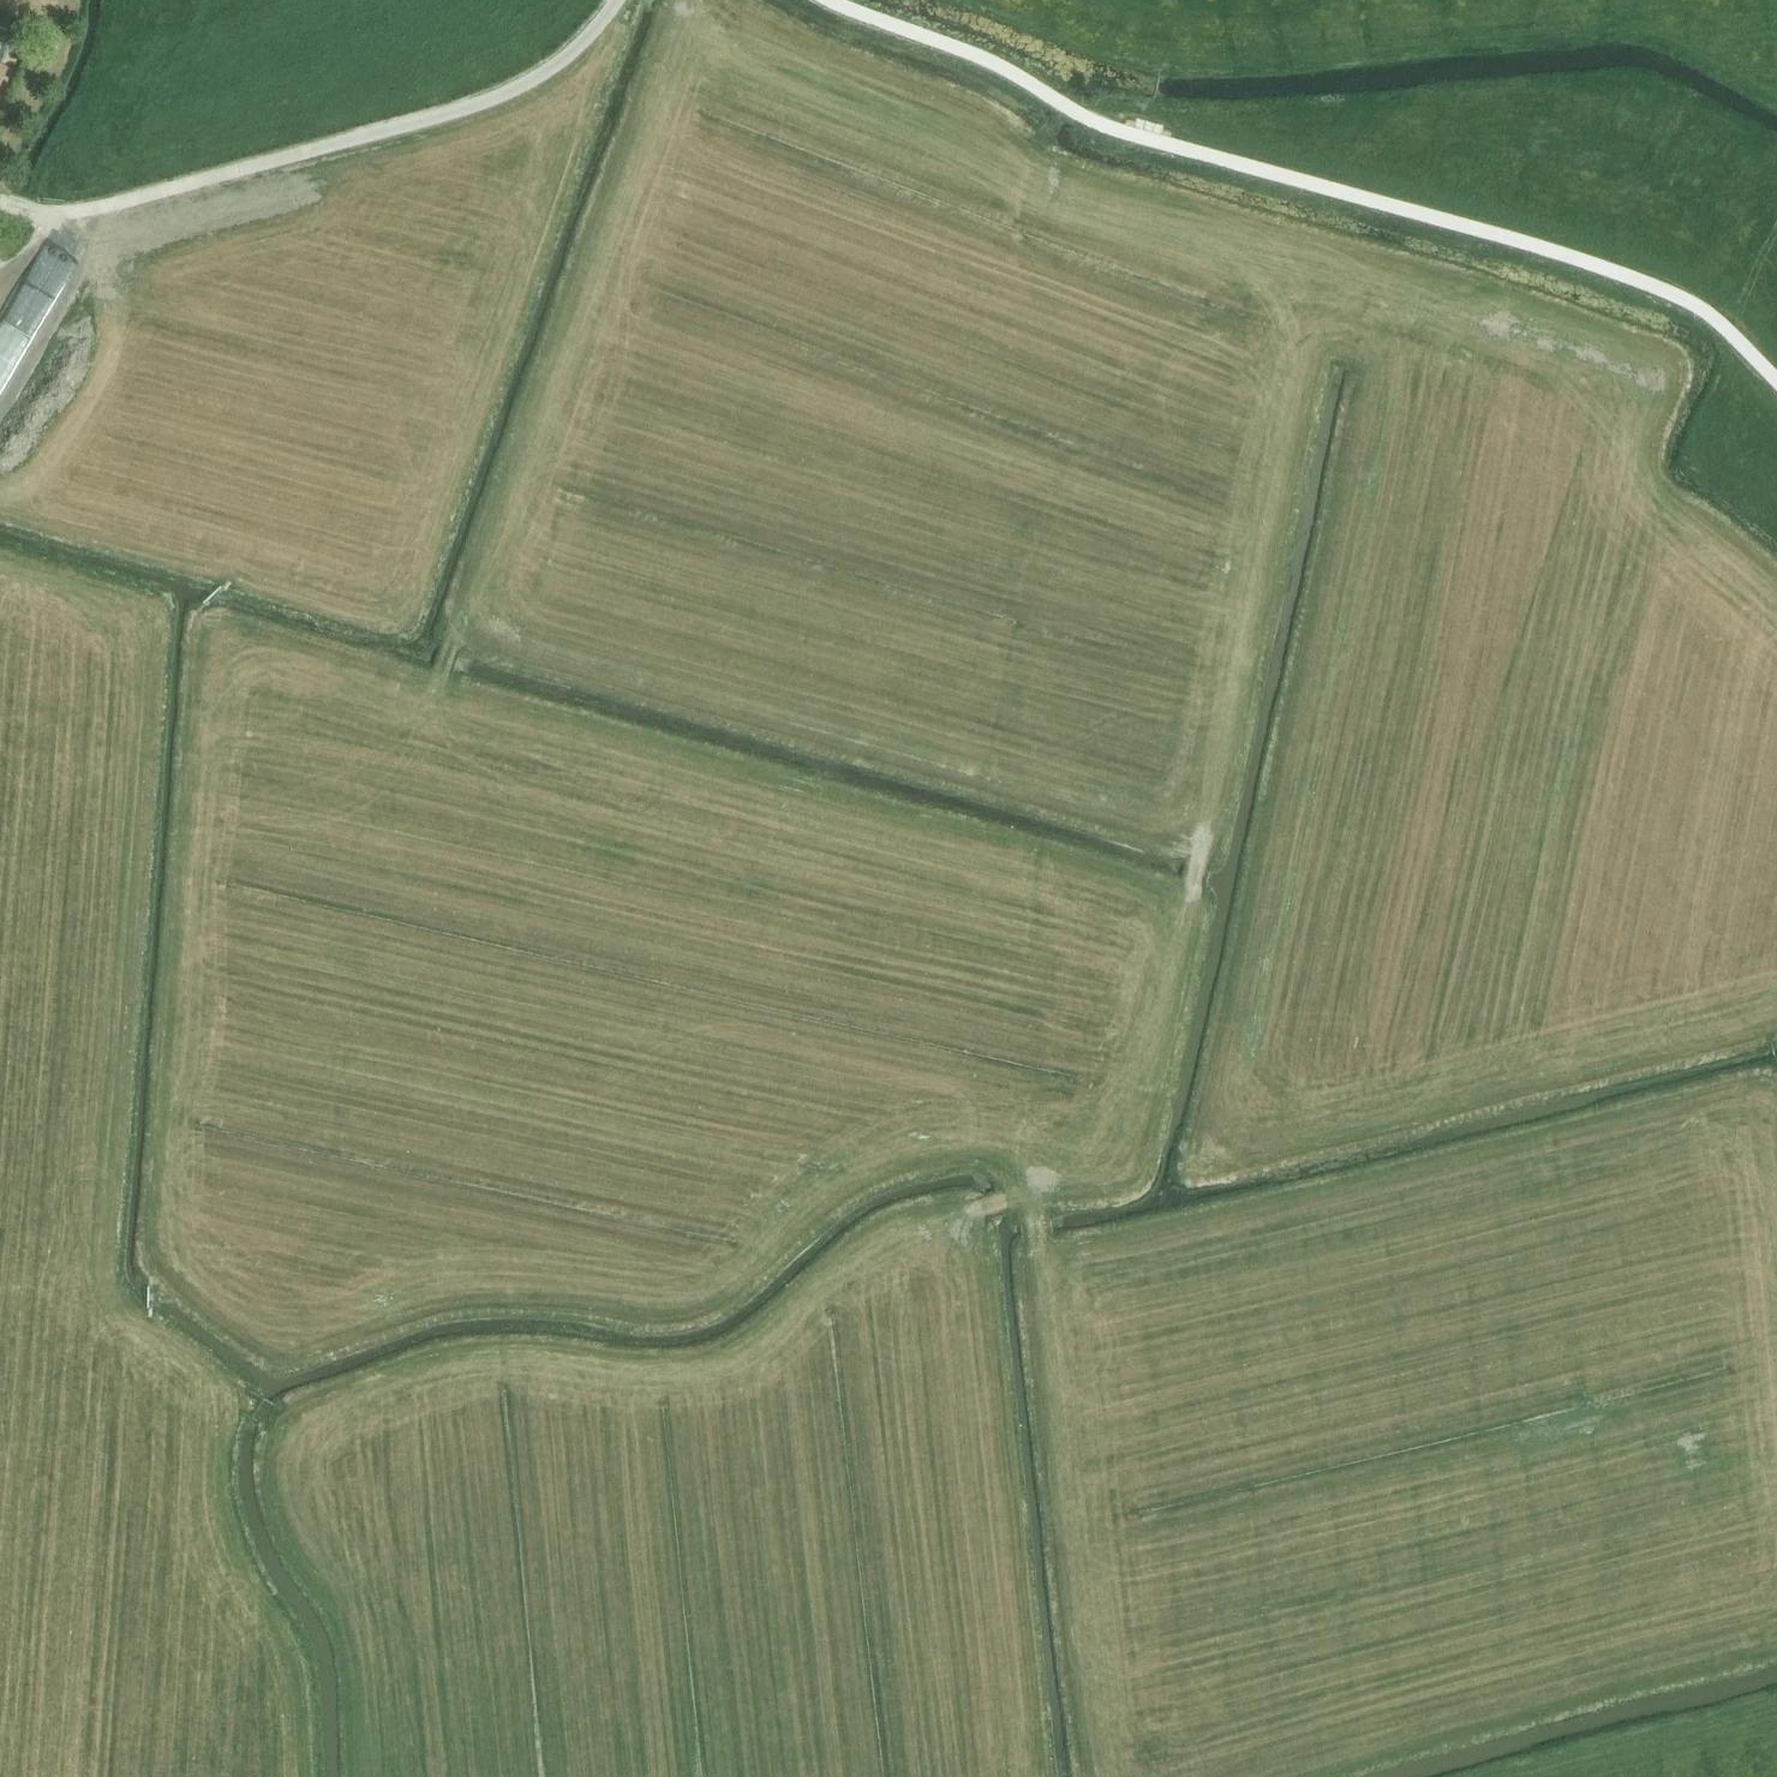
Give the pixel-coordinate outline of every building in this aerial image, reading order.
[(9,68),(0,64),(12,35),(0,30),(0,89),(9,68)]
